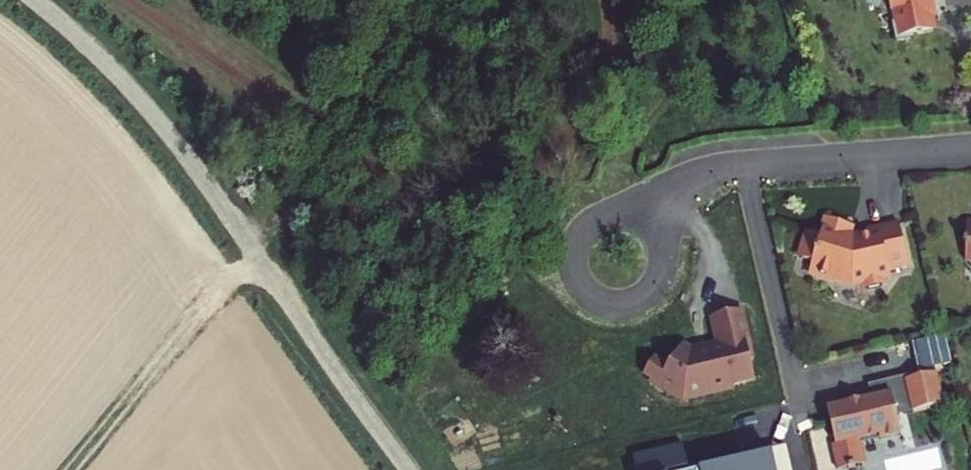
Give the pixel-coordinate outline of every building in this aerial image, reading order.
[(892,12),(897,11),(899,23),(894,24),(898,41),(912,38),(914,35),(926,33),(924,23),(932,22),(931,15),(938,13),(938,2),(938,0),(890,0),(892,12)] [(821,236),(806,232),(799,254),(802,259),(814,263),(811,273),(838,281),(839,279),(854,284),(862,282),(863,286),(868,289),(881,286),(884,281),(883,277),(891,276),(890,271),(909,266),(899,223),(867,230),(868,236),(861,238),(862,236),(850,232),(852,226),(827,218),(821,236)] [(748,338),(742,310),(711,317),(717,344),(708,346),(709,350),(700,352),(683,342),(671,362),(664,358),(661,363),(653,358),(644,373),(652,378),(650,381),(668,392),(680,390),(681,387),(696,397),(702,388),(710,386),(712,392),(733,388),(732,384),(754,379),(750,359),(753,359),(750,346),(747,347),(745,339),(748,338)] [(937,372),(907,379),(914,411),(944,404),(937,372)] [(873,398),(828,408),(836,444),(834,444),(839,469),(866,463),(860,439),(880,435),(881,438),(902,434),(891,386),(889,383),(887,382),(884,381),(870,384),(873,398)] [(787,446),(687,469),(682,447),(634,458),(637,469),(792,469),(787,446)]
